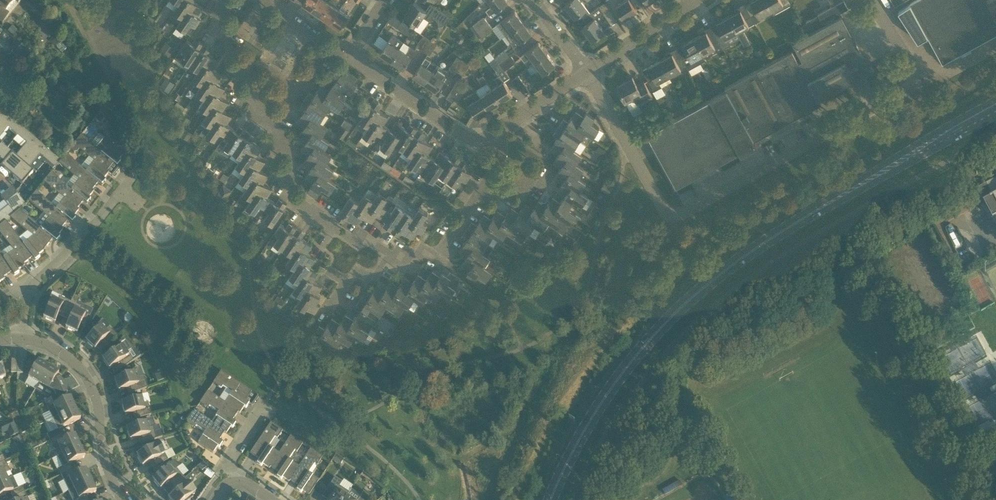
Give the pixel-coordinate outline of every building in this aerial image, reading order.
[(3,24),(9,16),(6,14),(16,3),(18,5),(22,0),(0,0),(0,21),(3,24)] [(182,17),(188,10),(192,13),(198,4),(192,0),(193,0),(181,0),(179,3),(174,11),(182,17)] [(312,10),(318,0),(304,0),(302,3),(312,10)] [(312,10),(321,16),(332,0),(318,0),(312,10)] [(335,6),(340,0),(332,0),(321,16),(331,22),(340,9),(335,6)] [(482,4),(490,15),(496,10),(508,2),(507,0),(486,0),(482,4)] [(583,18),(590,13),(581,1),(582,0),(570,0),(565,4),(575,17),(579,13),(583,18)] [(637,10),(630,0),(625,0),(615,6),(624,19),(637,10)] [(760,17),(771,10),(765,0),(752,0),(745,4),(755,23),(761,19),(760,17)] [(788,0),(765,0),(771,10),(789,1),(788,0)] [(830,7),(818,14),(822,22),(848,8),(844,0),(829,0),(832,6),(830,7)] [(910,3),(898,11),(918,41),(927,36),(942,63),(958,55),(959,56),(960,54),(970,48),(970,49),(972,48),(972,47),(995,34),(995,19),(986,0),(916,0),(910,3)] [(995,19),(995,0),(986,0),(995,19)] [(590,13),(583,18),(587,24),(582,27),(592,40),(604,31),(594,18),(603,12),(606,17),(611,25),(618,21),(612,12),(605,1),(590,13)] [(405,22),(413,28),(421,33),(433,15),(414,2),(405,15),(409,17),(405,22)] [(198,4),(192,13),(188,10),(182,17),(177,25),(190,34),(201,18),(198,16),(203,8),(198,4)] [(743,29),(755,23),(745,4),(734,10),(735,13),(728,16),(737,32),(745,46),(750,43),(743,29)] [(349,16),(340,9),(331,22),(341,29),(349,16)] [(450,16),(439,9),(433,17),(444,24),(450,16)] [(505,35),(523,22),(515,11),(503,20),(497,24),(505,35)] [(150,16),(147,21),(152,24),(156,19),(150,16)] [(478,31),(489,23),(484,16),(473,25),(478,31)] [(737,32),(728,16),(711,26),(721,44),(723,49),(731,45),(727,38),(737,32)] [(802,60),(851,34),(841,16),(792,43),(802,60)] [(802,25),(805,31),(814,27),(810,19),(806,21),(807,23),(802,25)] [(397,26),(409,34),(413,28),(405,22),(402,20),(398,26),(397,26)] [(514,47),(520,42),(532,33),(523,22),(505,35),(514,47)] [(153,27),(160,31),(162,28),(155,23),(153,27)] [(493,29),(489,23),(478,31),(482,36),(483,37),(493,29)] [(13,26),(8,31),(12,35),(17,30),(13,26)] [(721,44),(711,26),(699,32),(701,35),(694,38),(703,54),(721,44)] [(392,34),(388,41),(380,53),(392,61),(400,49),(404,42),(392,34)] [(416,45),(423,50),(430,39),(423,34),(416,45)] [(808,80),(835,66),(861,51),(851,34),(802,60),(799,62),(808,80)] [(694,38),(677,48),(687,66),(688,69),(706,60),(703,54),(694,38)] [(430,39),(423,50),(430,54),(437,43),(430,39)] [(9,48),(24,60),(30,52),(16,40),(9,48)] [(189,65),(204,44),(199,41),(197,43),(194,41),(193,44),(187,40),(175,57),(179,60),(180,59),(189,65)] [(547,54),(538,42),(527,51),(521,56),(525,61),(531,57),(535,62),(547,54)] [(211,49),(204,44),(189,65),(186,70),(195,76),(204,63),(208,66),(214,58),(208,54),(211,49)] [(400,49),(392,61),(403,69),(411,56),(415,50),(410,46),(406,53),(400,49)] [(687,66),(677,48),(665,54),(667,56),(660,60),(669,76),(687,66)] [(763,48),(755,52),(758,58),(765,53),(763,48)] [(507,49),(495,58),(500,64),(511,56),(507,49)] [(792,50),(774,60),(803,113),(821,103),(818,98),(808,80),(799,62),(792,50)] [(861,51),(835,66),(808,80),(818,98),(855,78),(856,80),(871,71),(861,51)] [(539,68),(533,73),(537,78),(555,65),(547,54),(535,62),(539,68)] [(511,56),(500,64),(505,70),(516,62),(511,56)] [(413,75),(424,83),(437,64),(431,60),(426,57),(421,63),(413,75)] [(219,61),(214,58),(208,66),(204,63),(195,76),(192,79),(197,82),(195,86),(194,85),(191,89),(196,93),(207,77),(211,80),(217,71),(211,68),(213,65),(214,66),(216,65),(219,61)] [(505,70),(500,64),(495,58),(490,62),(499,75),(505,70)] [(669,76),(660,60),(642,70),(654,91),(671,81),(669,76)] [(786,122),(803,113),(774,60),(757,70),(786,122)] [(463,61),(457,71),(463,75),(469,65),(463,61)] [(448,83),(457,71),(450,66),(447,71),(437,64),(424,83),(436,91),(444,80),(448,83)] [(354,81),(358,76),(346,68),(342,73),(336,69),(330,77),(336,81),(332,86),(340,92),(343,88),(351,93),(357,83),(354,81)] [(754,140),(786,122),(757,70),(725,87),(726,90),(647,133),(676,186),(739,151),(741,154),(749,149),(748,147),(755,144),(756,146),(757,145),(754,140)] [(222,75),(217,71),(211,80),(207,77),(196,93),(205,98),(210,91),(214,94),(220,85),(215,82),(216,79),(217,80),(219,79),(222,75)] [(492,89),(501,102),(513,94),(504,81),(499,75),(495,78),(499,84),(492,89)] [(525,86),(520,77),(518,75),(512,80),(519,90),(525,86)] [(630,109),(638,104),(639,104),(653,97),(644,81),(637,85),(633,77),(617,85),(625,101),(630,109)] [(716,80),(710,84),(713,90),(719,86),(716,80)] [(63,82),(57,89),(64,95),(70,88),(63,82)] [(323,100),(331,105),(339,111),(345,101),(344,101),(347,96),(340,92),(332,86),(329,90),(326,90),(325,87),(321,84),(318,90),(326,95),(323,100)] [(214,105),(218,107),(224,99),(218,95),(220,93),(223,93),(225,89),(220,85),(214,94),(210,91),(205,98),(199,106),(208,112),(214,105)] [(453,88),(446,98),(452,102),(459,92),(453,88)] [(480,97),(489,110),(501,102),(492,89),(480,96),(480,97)] [(304,100),(325,114),(331,105),(323,100),(326,95),(318,90),(314,95),(312,93),(310,96),(307,95),(304,100)] [(476,90),(469,95),(464,98),(468,104),(468,105),(477,118),(489,110),(480,97),(480,96),(476,90)] [(679,98),(672,102),(676,109),(683,105),(679,98)] [(206,134),(217,118),(222,121),(227,113),(221,109),(223,107),(224,107),(226,107),(229,103),(224,99),(218,107),(214,105),(208,112),(203,120),(198,126),(203,129),(200,134),(204,137),(206,134)] [(378,121),(384,113),(378,110),(380,107),(377,105),(379,103),(374,99),(360,121),(368,127),(374,119),(378,121)] [(311,117),(319,122),(325,114),(304,100),(301,104),(303,106),(301,109),(304,111),(300,116),(308,121),(311,117)] [(177,102),(173,107),(182,113),(183,111),(185,108),(177,102)] [(8,115),(0,108),(0,125),(8,115)] [(100,124),(105,118),(101,111),(95,119),(100,124)] [(576,111),(572,116),(580,122),(577,126),(592,136),(594,137),(600,128),(592,123),(595,118),(586,113),(582,118),(580,117),(580,116),(580,114),(576,111)] [(183,113),(178,120),(186,125),(190,118),(183,113)] [(220,133),(224,135),(225,136),(231,127),(225,123),(226,120),(227,121),(229,120),(232,116),(227,113),(222,121),(217,118),(206,134),(215,140),(220,133)] [(374,119),(368,127),(363,134),(372,140),(377,133),(382,136),(387,127),(384,125),(384,122),(386,121),(389,117),(384,113),(378,121),(374,119)] [(18,136),(24,129),(8,115),(0,125),(0,138),(9,128),(18,136)] [(313,131),(322,136),(328,128),(319,122),(311,117),(308,121),(300,116),(297,121),(301,124),(303,124),(303,123),(306,124),(302,130),(310,135),(313,131)] [(577,126),(580,122),(572,116),(569,122),(566,120),(564,122),(562,121),(558,126),(580,140),(586,145),(592,136),(577,126)] [(352,124),(345,119),(342,124),(343,125),(349,129),(352,124)] [(387,127),(382,136),(386,139),(381,146),(390,152),(395,145),(400,136),(396,133),(401,125),(396,122),(393,126),(394,128),(390,130),(387,127)] [(343,138),(349,129),(343,125),(337,134),(343,138)] [(400,136),(395,145),(404,150),(418,129),(413,126),(411,128),(408,126),(407,129),(401,125),(396,133),(400,136)] [(580,140),(558,126),(555,132),(557,133),(555,136),(558,137),(555,143),(562,148),(566,143),(574,149),(580,140)] [(236,130),(231,127),(225,136),(224,135),(216,148),(229,157),(233,152),(247,131),(241,127),(240,129),(238,127),(236,130)] [(193,133),(185,128),(180,135),(188,140),(193,133)] [(855,131),(859,142),(869,139),(865,128),(855,131)] [(12,175),(40,142),(24,129),(18,136),(27,143),(17,156),(13,152),(12,152),(7,148),(0,157),(0,165),(5,169),(10,173),(12,175)] [(418,129),(404,150),(412,156),(418,148),(423,151),(428,143),(422,139),(424,137),(421,135),(423,132),(418,129)] [(315,144),(324,150),(330,141),(322,136),(313,131),(310,135),(302,130),(299,135),(303,138),(305,138),(306,137),(308,139),(304,144),(312,149),(315,144)] [(233,152),(241,158),(247,150),(252,152),(257,145),(251,141),(253,138),(251,136),(253,134),(247,131),(233,152)] [(107,172),(107,171),(114,163),(117,166),(120,162),(119,160),(124,154),(110,143),(111,142),(106,137),(97,149),(88,142),(89,141),(81,136),(73,145),(79,150),(94,162),(95,162),(107,172)] [(356,143),(348,137),(345,141),(354,147),(356,143)] [(61,160),(40,142),(12,175),(14,176),(19,181),(18,181),(19,182),(19,181),(23,184),(34,171),(30,167),(40,155),(55,167),(61,160)] [(418,148),(412,156),(407,164),(416,170),(421,162),(426,165),(431,157),(428,154),(428,151),(430,151),(433,146),(428,143),(423,151),(418,148)] [(560,151),(557,157),(564,162),(568,158),(576,163),(582,154),(574,149),(566,143),(562,148),(555,143),(551,148),(555,151),(557,150),(558,150),(560,151)] [(318,159),(326,164),(332,155),(324,150),(315,144),(312,149),(304,144),(301,149),(305,152),(307,152),(308,151),(310,152),(307,158),(315,163),(318,159)] [(255,167),(261,158),(255,155),(256,152),(257,153),(260,152),(262,148),(257,145),(252,152),(247,150),(241,158),(236,165),(245,171),(250,164),(255,167)] [(440,162),(445,154),(440,151),(437,155),(438,158),(439,158),(437,161),(431,157),(426,165),(421,173),(434,182),(439,174),(444,165),(440,162)] [(109,173),(107,171),(107,172),(95,162),(94,162),(90,168),(89,168),(87,172),(73,161),(74,160),(66,154),(58,164),(79,180),(80,180),(92,190),(99,182),(102,185),(106,180),(104,179),(109,173)] [(447,180),(462,158),(457,155),(456,158),(453,156),(451,158),(445,154),(440,162),(444,165),(439,174),(447,180)] [(578,176),(584,168),(576,163),(568,158),(564,162),(557,157),(553,162),(557,165),(560,164),(563,165),(559,171),(566,176),(570,171),(578,176)] [(240,179),(248,185),(254,177),(258,180),(263,172),(258,168),(260,166),(263,166),(266,162),(261,158),(255,167),(250,164),(245,171),(240,179)] [(320,173),(328,178),(334,169),(326,164),(318,159),(315,163),(307,158),(303,163),(307,166),(309,166),(310,165),(312,166),(309,172),(317,177),(320,173)] [(447,180),(456,186),(462,190),(468,182),(466,181),(472,172),(466,169),(468,166),(465,164),(467,162),(462,158),(447,180)] [(393,166),(390,171),(398,177),(401,172),(393,166)] [(214,168),(212,172),(215,175),(218,178),(219,176),(217,175),(221,170),(217,168),(214,168)] [(561,185),(569,190),(572,186),(580,191),(586,181),(578,176),(570,171),(566,176),(559,171),(555,176),(559,179),(562,178),(565,179),(561,185)] [(248,185),(242,193),(252,199),(257,191),(262,194),(267,186),(261,182),(263,180),(264,180),(266,180),(269,176),(263,172),(258,180),(254,177),(248,185)] [(310,186),(319,192),(322,187),(330,193),(336,183),(328,178),(320,173),(317,177),(309,172),(305,177),(309,180),(311,179),(312,179),(314,180),(310,186)] [(94,191),(92,190),(80,180),(79,180),(75,186),(74,187),(72,190),(58,179),(59,179),(51,173),(44,182),(64,199),(65,199),(77,209),(78,209),(84,201),(87,203),(91,199),(89,198),(94,191)] [(986,184),(993,197),(990,198),(990,199),(993,198),(995,203),(995,179),(986,184)] [(612,187),(605,182),(601,188),(608,193),(612,187)] [(225,201),(232,190),(223,184),(215,196),(225,201)] [(349,184),(346,189),(351,192),(355,187),(349,184)] [(563,199),(572,204),(574,200),(582,205),(588,196),(580,191),(572,186),(569,190),(561,185),(557,190),(561,193),(564,192),(567,193),(563,199)] [(264,208),(265,208),(271,200),(265,196),(266,193),(267,194),(270,193),(272,189),(267,186),(262,194),(257,191),(252,199),(248,204),(246,207),(259,216),(264,208)] [(310,186),(307,191),(315,197),(319,192),(310,186)] [(29,201),(49,218),(62,228),(69,219),(72,222),(76,218),(74,216),(79,210),(78,209),(77,209),(65,199),(64,199),(60,205),(59,205),(59,206),(57,209),(43,198),(44,197),(36,191),(29,201)] [(381,217),(387,208),(393,199),(394,197),(389,194),(387,197),(379,191),(378,192),(373,199),(368,207),(372,211),(367,219),(372,222),(375,218),(375,216),(374,215),(376,213),(381,217)] [(9,206),(15,214),(20,210),(24,207),(26,204),(18,194),(6,203),(9,206)] [(365,194),(359,202),(354,210),(358,213),(353,221),(358,224),(361,220),(360,218),(361,215),(367,219),(372,211),(368,207),(373,199),(365,194)] [(354,210),(359,202),(351,196),(336,217),(341,220),(343,218),(346,220),(348,217),(353,221),(358,213),(354,210)] [(553,197),(550,201),(549,202),(557,208),(554,212),(569,222),(570,223),(576,213),(569,208),(572,204),(563,199),(559,205),(557,203),(557,202),(557,200),(553,197)] [(387,208),(381,217),(387,220),(385,223),(388,225),(386,227),(391,231),(405,209),(396,203),(397,202),(393,199),(387,208)] [(539,200),(536,205),(543,211),(540,215),(549,221),(563,230),(569,222),(554,212),(557,208),(549,202),(550,201),(547,199),(546,201),(541,202),(539,200)] [(264,219),(273,225),(287,204),(282,200),(280,202),(278,200),(276,203),(271,200),(265,208),(269,211),(264,219)] [(525,204),(522,209),(529,215),(526,219),(534,225),(542,230),(549,221),(540,215),(543,211),(536,205),(532,211),(529,210),(530,209),(529,207),(525,204)] [(15,214),(9,206),(1,213),(0,213),(0,226),(15,214)] [(529,215),(522,209),(518,215),(516,213),(516,212),(516,210),(512,207),(508,212),(516,218),(513,223),(527,232),(529,233),(534,225),(526,219),(529,215)] [(416,229),(429,238),(436,228),(424,220),(428,214),(419,208),(414,216),(408,224),(413,227),(408,235),(413,238),(416,234),(415,232),(414,231),(416,229)] [(589,208),(586,214),(585,214),(592,219),(596,213),(589,208)] [(405,209),(391,231),(396,234),(397,232),(400,234),(402,231),(408,235),(413,227),(408,224),(414,216),(405,209)] [(63,229),(62,228),(49,218),(44,224),(41,228),(27,217),(28,216),(20,210),(15,214),(10,218),(33,236),(44,250),(44,249),(53,238),(56,241),(60,237),(58,235),(63,229)] [(499,226),(507,231),(515,237),(521,241),(527,232),(513,223),(516,218),(508,212),(506,216),(502,216),(502,213),(498,211),(494,216),(502,221),(499,226)] [(484,214),(481,219),(488,224),(485,229),(494,235),(502,240),(507,231),(499,226),(502,221),(494,216),(491,221),(488,220),(489,219),(488,217),(484,214)] [(595,221),(590,218),(586,223),(592,227),(595,221)] [(488,243),(494,235),(485,229),(488,224),(481,219),(477,224),(474,223),(472,225),(470,223),(467,229),(488,243)] [(14,251),(15,251),(23,264),(24,264),(33,257),(36,260),(40,257),(38,255),(45,250),(44,249),(44,250),(33,236),(27,241),(26,241),(27,242),(23,244),(12,230),(13,230),(6,221),(0,226),(0,233),(14,251)] [(280,224),(275,232),(279,235),(274,243),(283,249),(297,228),(292,224),(290,226),(288,225),(286,228),(280,224)] [(283,249),(292,255),(297,247),(301,250),(307,242),(302,238),(304,235),(301,234),(303,232),(297,228),(283,249)] [(463,246),(467,248),(471,251),(474,246),(487,255),(492,246),(488,243),(467,229),(463,235),(465,236),(463,238),(466,240),(463,246)] [(286,263),(295,269),(300,261),(305,264),(310,256),(305,252),(307,249),(307,250),(310,249),(312,245),(307,242),(301,250),(297,247),(292,255),(286,263)] [(471,251),(467,248),(463,246),(459,251),(463,254),(466,253),(466,252),(469,254),(464,260),(473,265),(476,261),(485,266),(492,271),(496,274),(499,270),(493,267),(497,261),(487,255),(474,246),(471,251)] [(3,277),(4,277),(12,272),(15,275),(19,272),(18,270),(25,266),(24,264),(23,264),(15,251),(14,251),(8,255),(7,255),(7,256),(4,258),(0,252),(0,272),(3,277)] [(289,277),(298,283),(304,275),(308,278),(314,269),(308,266),(310,263),(311,264),(313,263),(316,259),(310,256),(305,264),(300,261),(295,269),(289,277)] [(481,287),(492,271),(485,266),(476,261),(473,265),(464,260),(461,265),(465,268),(468,267),(471,268),(467,274),(475,280),(473,282),(481,287)] [(295,291),(302,296),(307,288),(312,291),(317,283),(314,281),(315,279),(314,277),(316,277),(319,273),(314,269),(308,278),(304,275),(298,283),(293,289),(293,290),(295,291)] [(455,287),(457,284),(461,278),(451,271),(448,276),(443,272),(439,278),(436,277),(437,276),(436,273),(432,271),(429,276),(437,282),(434,286),(448,295),(450,297),(456,288),(455,287)] [(434,286),(437,282),(429,276),(425,282),(423,280),(423,279),(423,277),(419,274),(415,279),(423,285),(420,289),(428,295),(436,300),(437,300),(443,303),(448,295),(434,286)] [(406,293),(414,298),(422,303),(428,295),(420,289),(423,285),(415,279),(412,283),(411,285),(408,283),(409,282),(409,280),(405,277),(401,283),(409,288),(406,293)] [(391,281),(388,286),(396,292),(392,296),(405,305),(408,307),(414,298),(406,293),(409,288),(401,283),(398,288),(395,287),(396,286),(395,283),(391,281)] [(309,309),(315,313),(320,306),(317,303),(321,297),(315,293),(317,291),(320,291),(322,287),(317,283),(312,291),(307,288),(302,296),(300,299),(296,303),(305,310),(307,308),(309,309)] [(396,292),(388,286),(384,292),(381,290),(382,289),(381,287),(377,284),(374,289),(382,295),(379,299),(387,305),(400,313),(405,305),(392,296),(396,292)] [(379,299),(382,295),(374,289),(370,295),(367,293),(366,295),(364,294),(360,299),(381,314),(387,305),(379,299)] [(44,317),(43,317),(55,323),(55,322),(60,312),(65,314),(71,302),(60,297),(58,302),(50,298),(48,303),(46,306),(48,307),(44,317)] [(77,333),(77,332),(82,322),(84,323),(85,320),(88,315),(79,311),(81,307),(77,305),(79,299),(73,297),(71,302),(65,314),(71,317),(66,327),(65,328),(77,333)] [(372,327),(375,322),(381,314),(360,299),(356,305),(358,306),(357,309),(360,311),(356,316),(372,327)] [(275,300),(271,306),(279,311),(283,305),(275,300)] [(346,314),(342,320),(350,325),(347,329),(356,335),(363,340),(368,343),(377,330),(372,327),(356,316),(352,322),(350,320),(350,319),(350,317),(346,314)] [(350,344),(356,335),(347,329),(350,325),(342,320),(339,325),(336,323),(336,320),(332,318),(329,323),(337,328),(334,333),(342,338),(350,344)] [(298,324),(305,328),(308,324),(301,320),(298,324)] [(335,347),(342,338),(334,333),(337,328),(329,323),(325,328),(322,326),(320,329),(318,328),(314,333),(323,339),(335,347)] [(86,340),(86,341),(95,350),(95,349),(103,341),(108,345),(117,336),(109,328),(106,331),(98,324),(94,328),(95,329),(92,331),(94,333),(86,340)] [(118,346),(114,348),(114,349),(111,351),(112,352),(103,358),(102,359),(109,369),(110,369),(119,362),(122,367),(119,369),(120,370),(134,360),(128,351),(131,349),(124,339),(117,344),(118,346)] [(28,377),(39,383),(48,367),(38,361),(28,377)] [(59,373),(48,367),(39,383),(49,389),(54,392),(53,392),(65,386),(61,376),(58,375),(58,374),(59,374),(59,373)] [(128,394),(129,395),(148,387),(144,376),(136,379),(133,370),(128,372),(124,374),(125,376),(115,379),(114,379),(119,391),(130,387),(132,392),(128,394)] [(221,371),(213,383),(221,389),(223,386),(232,393),(230,396),(229,396),(225,403),(238,412),(240,413),(244,407),(246,408),(249,403),(245,401),(252,392),(221,371)] [(158,383),(166,379),(163,372),(155,375),(158,383)] [(56,397),(57,397),(66,392),(68,392),(65,386),(53,392),(54,392),(56,397)] [(216,416),(212,423),(211,423),(225,432),(226,433),(231,426),(233,428),(236,423),(232,421),(238,412),(225,403),(208,391),(200,403),(208,409),(209,406),(218,412),(216,416)] [(57,397),(56,397),(45,402),(53,419),(75,408),(70,397),(69,398),(66,392),(57,397)] [(122,402),(122,403),(125,415),(136,412),(138,417),(134,418),(134,419),(151,415),(148,403),(143,404),(141,395),(136,397),(132,398),(133,400),(122,403),(122,402)] [(53,419),(58,429),(58,430),(59,429),(80,419),(75,408),(53,419)] [(219,447),(222,443),(219,441),(225,432),(211,423),(212,423),(194,411),(186,423),(194,428),(196,426),(205,432),(203,436),(202,436),(198,443),(213,453),(217,446),(219,447)] [(7,421),(11,429),(8,430),(11,436),(18,433),(15,427),(12,419),(7,421)] [(156,439),(153,427),(148,429),(145,420),(140,422),(137,423),(137,425),(127,428),(126,428),(130,440),(131,440),(141,436),(143,442),(140,443),(140,444),(156,439)] [(283,431),(271,423),(250,453),(259,459),(257,463),(261,466),(263,464),(269,469),(270,467),(279,453),(273,449),(272,448),(272,449),(269,446),(275,437),(277,439),(283,431)] [(50,433),(47,435),(50,440),(61,435),(59,429),(58,430),(58,429),(50,433)] [(64,440),(61,435),(50,440),(54,451),(60,448),(62,454),(80,446),(75,435),(64,440)] [(297,452),(302,444),(290,436),(279,453),(270,467),(279,473),(277,476),(281,479),(282,477),(289,482),(290,480),(299,467),(292,462),(293,462),(292,462),(289,460),(295,451),(297,452)] [(168,460),(159,443),(155,446),(154,443),(149,446),(146,448),(147,450),(137,455),(136,455),(142,466),(143,466),(153,461),(156,465),(152,467),(153,468),(168,460)] [(23,444),(16,447),(19,452),(26,449),(23,444)] [(70,464),(85,457),(80,446),(62,454),(57,456),(62,467),(58,469),(61,475),(72,469),(70,464)] [(310,449),(299,467),(290,480),(299,486),(296,490),(301,493),(302,491),(309,495),(319,480),(312,476),(312,475),(308,473),(315,464),(317,465),(322,457),(310,449)] [(336,454),(332,460),(340,465),(343,460),(344,460),(336,454)] [(8,480),(5,474),(10,471),(6,463),(5,461),(0,464),(0,483),(8,480)] [(203,462),(198,466),(202,471),(208,466),(203,462)] [(170,481),(173,486),(184,477),(177,469),(173,472),(167,465),(163,468),(160,470),(161,472),(153,479),(152,479),(160,489),(161,489),(170,481)] [(86,469),(75,475),(72,469),(61,475),(68,491),(91,480),(86,469)] [(13,477),(18,487),(27,484),(22,473),(13,477)] [(8,480),(0,483),(0,497),(10,492),(13,497),(25,492),(22,486),(18,488),(13,477),(8,480)] [(192,495),(196,492),(184,477),(173,486),(177,491),(169,498),(168,498),(169,499),(189,499),(193,497),(192,495)] [(346,497),(349,493),(339,486),(342,482),(335,477),(325,492),(332,496),(329,499),(344,499),(346,497)] [(39,478),(33,481),(36,487),(41,484),(39,478)] [(73,499),(87,499),(85,496),(96,491),(91,480),(68,491),(73,499)] [(25,492),(13,497),(14,499),(29,499),(25,492)]
